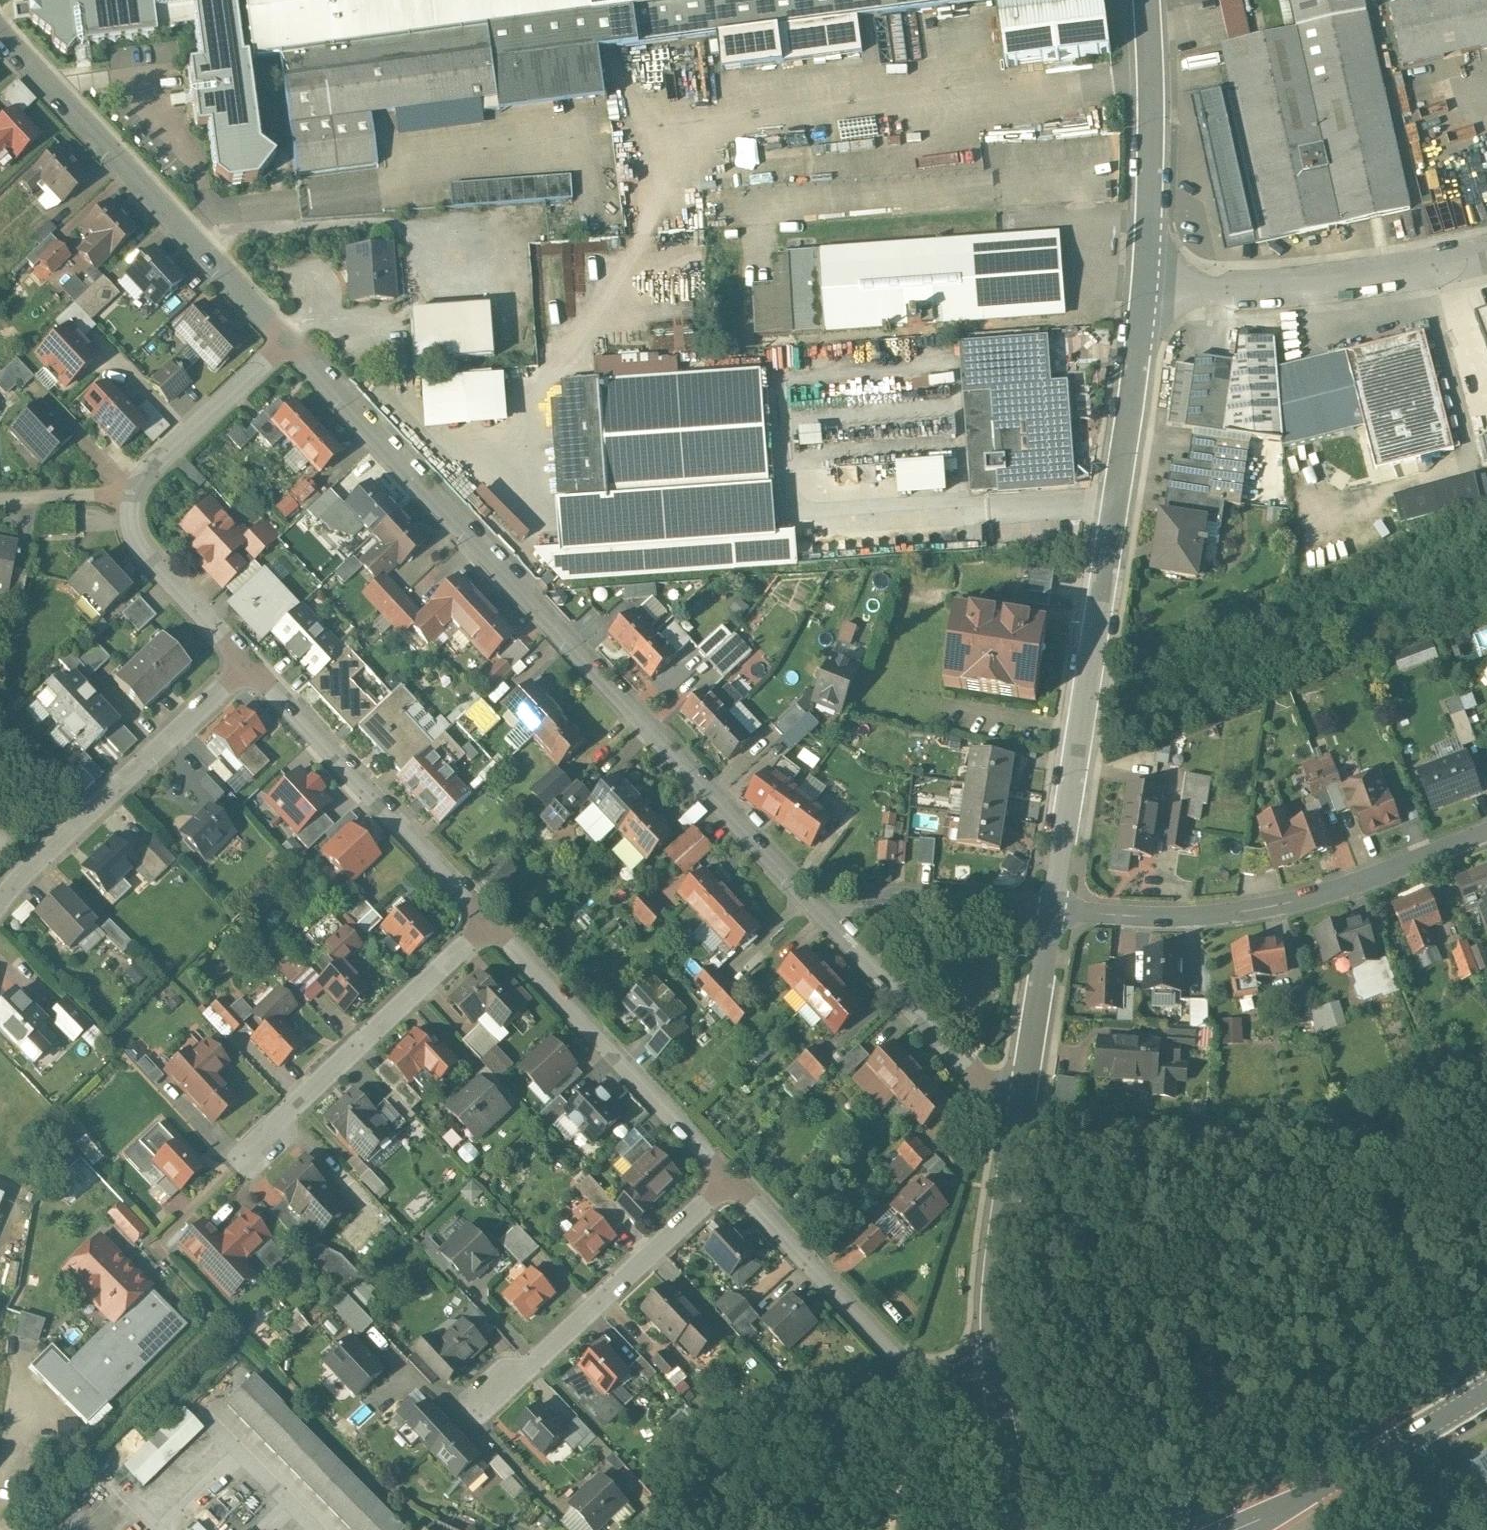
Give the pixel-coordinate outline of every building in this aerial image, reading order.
[(29,2),(27,5),(29,5),(31,17),(28,17),(52,35),(53,43),(67,54),(74,44),(75,44),(75,43),(87,41),(87,43),(91,42),(91,41),(93,41),(98,44),(101,40),(103,40),(104,40),(108,40),(108,39),(110,39),(114,42),(118,38),(120,37),(120,38),(124,38),(124,37),(126,36),(131,40),(134,35),(136,35),(136,36),(141,35),(143,34),(147,38),(151,33),(153,33),(153,34),(156,33),(156,27),(189,23),(196,28),(200,63),(188,65),(192,91),(184,92),(186,102),(193,101),(197,128),(209,126),(215,175),(227,184),(256,180),(275,156),(259,144),(247,57),(241,57),(234,0),(42,0),(29,2)] [(252,56),(278,53),(293,175),(376,165),(369,111),(479,97),(481,115),(604,99),(598,46),(717,31),(855,14),(967,0),(245,0),(252,56)] [(1004,66),(1110,53),(1103,0),(996,0),(1004,66)] [(1229,42),(1249,37),(1242,0),(1218,0),(1229,42)] [(1294,26),(1365,9),(1363,0),(1287,0),(1294,26)] [(1386,4),(1399,64),(1486,45),(1486,0),(1403,0),(1386,4)] [(27,5),(15,7),(16,19),(28,17),(31,17),(29,5),(27,5)] [(1411,206),(1365,9),(1294,26),(1249,37),(1229,42),(1238,85),(1270,236),(1411,206)] [(855,14),(717,31),(718,40),(708,41),(710,54),(721,52),(722,67),(861,49),(855,14)] [(16,80),(0,95),(14,109),(19,115),(35,100),(16,80)] [(1270,236),(1238,85),(1220,89),(1251,230),(1253,242),(1270,236)] [(1251,230),(1220,89),(1194,95),(1230,236),(1251,230)] [(11,154),(15,159),(39,136),(19,115),(14,109),(0,122),(0,164),(11,154)] [(87,179),(59,148),(33,171),(62,202),(87,179)] [(570,174),(449,179),(450,206),(572,199),(570,174)] [(108,202),(82,227),(79,230),(84,236),(88,233),(98,244),(85,257),(95,268),(109,255),(109,256),(136,231),(108,202)] [(48,221),(31,236),(39,245),(50,235),(56,229),(48,221)] [(1059,230),(783,253),(786,283),(760,285),(764,334),(1065,309),(1059,230)] [(39,245),(25,259),(33,266),(38,260),(57,242),(50,235),(39,245)] [(69,255),(57,242),(38,260),(50,273),(69,255)] [(389,246),(350,249),(352,269),(350,269),(352,302),(393,299),(389,246)] [(182,280),(152,248),(126,272),(146,294),(154,303),(156,304),(182,280)] [(103,276),(74,303),(90,320),(119,293),(103,276)] [(146,294),(136,303),(145,312),(154,303),(146,294)] [(203,303),(175,330),(212,370),(240,343),(203,303)] [(491,306),(410,312),(413,362),(495,356),(491,306)] [(1486,353),(1486,313),(1474,318),(1486,353)] [(67,330),(39,356),(70,390),(98,364),(67,330)] [(1424,331),(1345,352),(1363,426),(1374,469),(1454,448),(1424,331)] [(960,337),(963,392),(997,391),(1053,388),(1051,334),(960,337)] [(1282,440),(1277,368),(1274,339),(1237,338),(1235,361),(1225,433),(1282,440)] [(1283,447),(1363,426),(1345,352),(1277,368),(1282,440),(1283,447)] [(1225,433),(1235,361),(1195,356),(1194,367),(1185,427),(1225,433)] [(34,377),(16,357),(4,368),(23,388),(34,377)] [(172,363),(154,379),(150,375),(146,379),(167,402),(189,382),(172,363)] [(1185,427),(1194,367),(1176,365),(1167,424),(1185,427)] [(762,370),(720,373),(729,492),(772,489),(762,370)] [(720,373),(599,381),(608,500),(729,492),(720,373)] [(423,425),(504,420),(502,378),(420,383),(423,425)] [(599,381),(563,383),(572,502),(608,500),(599,381)] [(1053,388),(997,391),(1000,454),(982,455),(983,474),(1000,473),(1001,488),(1068,484),(1063,388),(1053,388)] [(969,489),(1001,488),(1000,473),(983,474),(982,455),(1000,454),(997,391),(963,392),(969,489)] [(145,424),(117,394),(91,417),(119,448),(145,424)] [(72,436),(40,402),(10,430),(21,443),(24,441),(44,462),(72,436)] [(317,427),(294,403),(284,412),(275,402),(263,413),(284,436),(295,448),(317,427)] [(284,436),(263,413),(250,425),(271,448),(284,436)] [(340,452),(317,427),(295,448),(318,473),(340,452)] [(1218,440),(1191,435),(1187,463),(1174,461),(1166,513),(1161,512),(1152,569),(1196,577),(1201,543),(1208,543),(1208,539),(1202,538),(1204,522),(1220,523),(1224,501),(1208,499),(1218,440)] [(1248,445),(1218,440),(1208,499),(1224,501),(1238,504),(1248,445)] [(1473,472),(1394,493),(1401,521),(1481,499),(1473,472)] [(306,481),(290,496),(300,506),(316,491),(306,481)] [(397,512),(370,483),(344,507),(371,537),(397,512)] [(775,533),(772,489),(729,492),(608,500),(572,502),(559,503),(562,547),(611,544),(732,536),(775,533)] [(230,525),(208,501),(200,508),(191,508),(190,517),(183,524),(199,542),(191,550),(211,572),(232,553),(242,543),(255,558),(272,542),(258,526),(249,534),(236,520),(230,525)] [(425,542),(397,512),(371,537),(380,546),(396,564),(399,566),(425,542)] [(775,533),(732,536),(734,567),(796,563),(794,532),(793,532),(790,528),(778,529),(776,533),(775,533)] [(732,536),(611,544),(613,576),(734,567),(732,536)] [(0,541),(0,593),(6,594),(7,595),(12,569),(16,544),(0,541)] [(562,547),(537,550),(564,579),(613,576),(611,544),(562,547)] [(380,546),(360,563),(373,578),(382,570),(385,574),(396,564),(380,546)] [(232,553),(211,572),(225,587),(245,567),(232,553)] [(99,556),(68,585),(81,599),(85,595),(103,614),(129,589),(99,556)] [(1055,560),(1033,557),(1028,591),(1050,594),(1055,560)] [(27,572),(12,569),(7,595),(6,594),(5,597),(22,601),(27,572)] [(265,569),(229,603),(263,640),(265,637),(299,606),(265,569)] [(381,576),(363,593),(383,614),(401,597),(381,576)] [(457,576),(431,601),(459,630),(485,606),(457,576)] [(156,615),(139,597),(121,613),(138,632),(156,615)] [(401,597),(383,614),(402,634),(421,617),(401,597)] [(299,606),(265,637),(307,683),(347,647),(306,601),(299,606)] [(512,635),(485,606),(459,630),(487,660),(512,635)] [(634,610),(609,634),(631,656),(656,633),(650,627),(656,622),(642,607),(636,613),(634,610)] [(997,616),(956,609),(953,627),(961,628),(958,647),(950,646),(944,686),(967,689),(968,681),(981,683),(979,691),(1000,694),(1001,686),(1013,688),(1012,696),(1035,700),(1041,660),(1034,658),(1036,640),(1044,641),(1047,624),(1006,617),(1004,625),(996,624),(997,616)] [(720,627),(697,649),(707,660),(724,643),(730,638),(720,627)] [(656,633),(631,656),(652,678),(677,655),(656,633)] [(161,635),(114,680),(143,711),(190,666),(161,635)] [(110,657),(93,640),(75,657),(77,659),(92,675),(110,657)] [(1430,641),(1395,655),(1401,670),(1436,656),(1430,641)] [(724,643),(707,660),(724,678),(742,662),(724,643)] [(347,647),(307,683),(344,724),(349,720),(345,716),(366,697),(349,678),(363,665),(347,647)] [(68,650),(59,659),(68,668),(77,659),(75,657),(68,650)] [(857,666),(832,656),(814,701),(841,712),(848,694),(846,693),(857,666)] [(501,660),(481,679),(490,688),(510,669),(501,660)] [(95,696),(94,697),(73,675),(63,685),(58,679),(35,700),(84,753),(110,729),(117,722),(103,707),(104,706),(95,696)] [(530,683),(504,707),(532,737),(558,713),(530,683)] [(376,708),(357,726),(393,765),(411,748),(418,756),(432,743),(403,713),(415,702),(400,686),(376,708)] [(705,690),(682,711),(705,735),(728,714),(705,690)] [(366,697),(345,716),(349,720),(356,727),(357,726),(376,708),(366,697)] [(1459,698),(1445,703),(1450,717),(1464,711),(1459,698)] [(499,720),(480,699),(463,714),(484,736),(499,720)] [(797,704),(773,726),(783,737),(798,723),(806,715),(797,704)] [(263,732),(242,709),(213,735),(216,737),(226,749),(235,758),(253,777),(269,763),(251,744),(263,732)] [(1464,711),(1450,717),(1462,746),(1476,741),(1464,711)] [(585,742),(558,713),(532,737),(559,767),(585,742)] [(751,739),(728,714),(705,735),(728,760),(751,739)] [(137,741),(118,721),(117,722),(110,729),(111,730),(124,745),(118,751),(122,755),(137,741)] [(816,743),(798,723),(783,737),(802,756),(816,743)] [(124,745),(111,730),(104,736),(118,751),(124,745)] [(400,773),(395,778),(439,825),(470,796),(448,773),(464,757),(442,734),(400,773)] [(226,749),(216,737),(207,746),(217,757),(226,749)] [(1308,739),(1294,744),(1302,764),(1316,759),(1308,739)] [(411,748),(393,765),(400,773),(418,756),(411,748)] [(1014,758),(972,751),(967,783),(1010,790),(1014,758)] [(1316,759),(1328,791),(1342,785),(1338,776),(1345,773),(1336,751),(1316,759)] [(1466,753),(1418,772),(1432,809),(1480,790),(1466,753)] [(800,772),(782,759),(772,773),(769,771),(747,799),(777,821),(799,793),(790,786),(800,772)] [(1316,759),(1302,764),(1314,796),(1328,791),(1316,759)] [(233,776),(217,760),(209,768),(224,784),(233,776)] [(292,762),(263,789),(300,829),(330,801),(317,787),(319,785),(306,771),(303,774),(292,762)] [(96,783),(86,772),(79,779),(89,789),(96,783)] [(227,790),(210,772),(201,782),(217,799),(227,790)] [(553,772),(532,791),(549,809),(550,807),(561,798),(572,787),(558,772),(553,772)] [(1210,777),(1185,773),(1181,800),(1189,801),(1188,806),(1175,803),(1171,825),(1186,827),(1187,817),(1199,819),(1202,803),(1206,804),(1210,777)] [(1378,775),(1342,789),(1350,809),(1356,807),(1367,835),(1398,822),(1387,793),(1386,793),(1378,775)] [(618,776),(592,801),(620,831),(646,806),(618,776)] [(572,787),(561,798),(570,808),(586,793),(577,783),(572,787)] [(1010,790),(967,783),(962,813),(1005,819),(1010,790)] [(1161,790),(1128,785),(1123,818),(1156,823),(1161,790)] [(832,818),(799,793),(777,821),(811,847),(832,818)] [(570,808),(561,798),(550,807),(564,822),(574,812),(570,808)] [(234,832),(208,806),(180,834),(205,860),(234,832)] [(646,806),(620,831),(647,860),(673,836),(646,806)] [(348,811),(325,834),(333,842),(350,825),(356,820),(348,811)] [(1005,819),(962,813),(958,845),(1000,851),(1005,819)] [(1321,819),(1290,828),(1286,814),(1261,822),(1266,835),(1262,836),(1267,848),(1275,869),(1300,859),(1301,860),(1332,848),(1321,819)] [(1156,823),(1123,818),(1118,851),(1130,853),(1151,856),(1156,823)] [(333,842),(322,853),(349,882),(378,854),(350,825),(333,842)] [(1186,827),(1171,825),(1168,847),(1182,849),(1186,827)] [(692,827),(666,852),(677,863),(684,856),(703,839),(692,827)] [(113,839),(82,868),(114,903),(130,888),(121,878),(136,864),(113,839)] [(703,839),(684,856),(693,866),(712,848),(703,839)] [(935,840),(920,839),(918,864),(933,865),(935,840)] [(167,868),(144,844),(134,854),(156,878),(167,868)] [(1260,850),(1245,848),(1241,874),(1256,876),(1275,869),(1267,848),(1260,850)] [(1118,851),(1113,850),(1110,868),(1127,871),(1130,853),(1118,851)] [(506,857),(486,876),(506,897),(525,879),(506,857)] [(1466,877),(1477,905),(1478,905),(1486,901),(1486,869),(1466,877)] [(713,878),(705,870),(679,894),(689,905),(707,924),(733,899),(723,889),(729,882),(720,872),(713,878)] [(61,889),(35,913),(69,949),(76,942),(89,929),(94,924),(61,889)] [(1428,891),(1393,906),(1405,936),(1406,936),(1414,956),(1435,947),(1427,928),(1440,922),(1428,891)] [(665,915),(645,893),(630,908),(650,929),(665,915)] [(761,929),(733,899),(707,924),(724,942),(718,948),(727,957),(732,951),(734,953),(761,929)] [(1478,905),(1486,927),(1486,901),(1478,905)] [(405,905),(382,927),(409,955),(432,933),(405,905)] [(689,905),(674,920),(691,939),(707,924),(689,905)] [(372,910),(355,926),(364,936),(382,920),(372,910)] [(329,913),(305,936),(319,951),(343,928),(329,913)] [(132,943),(109,920),(98,930),(121,953),(132,943)] [(1347,921),(1316,931),(1325,962),(1355,953),(1357,952),(1348,925),(1347,921)] [(1364,929),(1361,921),(1348,925),(1357,952),(1355,953),(1359,968),(1371,965),(1370,964),(1375,962),(1371,948),(1373,947),(1367,928),(1364,929)] [(343,928),(319,951),(334,967),(317,982),(344,1011),(367,989),(341,962),(359,945),(343,928)] [(89,929),(76,942),(86,953),(99,939),(89,929)] [(310,962),(283,932),(269,944),(280,955),(297,974),(310,962)] [(1265,942),(1232,947),(1237,978),(1232,978),(1235,997),(1258,994),(1255,977),(1271,975),(1270,974),(1286,971),(1283,951),(1282,951),(1280,941),(1265,943),(1265,942)] [(834,979),(807,950),(781,974),(808,1004),(834,979)] [(1182,951),(1147,951),(1146,991),(1181,992),(1182,951)] [(297,974),(280,955),(272,962),(289,981),(297,974)] [(1372,968),(1354,975),(1357,984),(1355,988),(1358,996),(1363,998),(1364,1002),(1382,995),(1383,998),(1399,992),(1387,958),(1375,962),(1370,964),(1371,965),(1372,968)] [(732,988),(712,965),(695,980),(716,1003),(732,988)] [(1122,972),(1090,971),(1090,988),(1088,988),(1088,989),(1088,1003),(1087,1003),(1087,1004),(1090,1004),(1089,1008),(1121,1009),(1122,972)] [(500,995),(480,973),(452,1000),(473,1023),(487,1010),(500,1025),(518,1008),(521,1011),(523,1009),(505,990),(500,995)] [(686,1011),(652,975),(623,1002),(656,1037),(657,1038),(678,1019),(686,1011)] [(862,1009),(834,979),(808,1004),(836,1034),(862,1009)] [(296,1005),(280,988),(256,1011),(268,1023),(275,1017),(279,1021),(296,1005)] [(753,1010),(732,988),(716,1003),(737,1025),(753,1010)] [(0,1006),(0,1031),(17,1049),(45,1022),(26,1003),(25,1004),(14,992),(0,1006)] [(243,1022),(220,997),(210,1007),(233,1032),(243,1022)] [(1206,1000),(1190,1000),(1190,1027),(1195,1028),(1195,1029),(1207,1029),(1206,1000)] [(81,1032),(57,1008),(47,1018),(71,1042),(81,1032)] [(1323,1009),(1310,1013),(1315,1032),(1329,1028),(1323,1009)] [(279,1021),(275,1017),(268,1023),(252,1039),(278,1067),(301,1045),(279,1021)] [(678,1019),(657,1038),(656,1037),(646,1047),(657,1059),(688,1029),(678,1019)] [(498,1043),(480,1024),(463,1041),(481,1060),(498,1043)] [(1190,1027),(1171,1026),(1169,1044),(1179,1045),(1179,1046),(1185,1047),(1194,1039),(1195,1029),(1195,1028),(1190,1027)] [(444,1047),(437,1054),(417,1032),(389,1059),(410,1082),(425,1068),(438,1081),(458,1062),(444,1047)] [(1148,1042),(1099,1039),(1097,1075),(1146,1079),(1149,1042),(1148,1042)] [(575,1065),(552,1040),(522,1068),(535,1082),(541,1083),(548,1090),(575,1065)] [(1160,1041),(1148,1040),(1148,1042),(1149,1042),(1146,1079),(1155,1079),(1153,1095),(1174,1096),(1176,1081),(1177,1081),(1177,1078),(1183,1072),(1178,1066),(1179,1046),(1179,1045),(1169,1044),(1159,1043),(1160,1041)] [(206,1041),(169,1075),(186,1094),(209,1072),(211,1073),(224,1060),(206,1041)] [(922,1073),(894,1043),(868,1068),(896,1098),(922,1073)] [(834,1067),(833,1068),(844,1080),(869,1056),(859,1045),(834,1067)] [(834,1067),(815,1046),(799,1062),(818,1082),(833,1068),(834,1067)] [(575,1065),(548,1090),(557,1099),(560,1096),(583,1074),(575,1065)] [(510,1092),(487,1066),(476,1076),(480,1080),(480,1079),(501,1101),(510,1092)] [(209,1072),(186,1094),(213,1122),(236,1101),(211,1073),(209,1072)] [(949,1103),(922,1073),(896,1098),(923,1127),(949,1103)] [(1069,1078),(1059,1077),(1055,1098),(1065,1100),(1069,1078)] [(1080,1080),(1069,1078),(1065,1100),(1077,1102),(1080,1080)] [(501,1101),(480,1079),(480,1080),(448,1109),(465,1126),(473,1119),(485,1131),(509,1109),(501,1101)] [(571,1107),(565,1113),(566,1114),(593,1142),(622,1115),(594,1085),(571,1107)] [(373,1111),(354,1091),(326,1118),(366,1160),(379,1148),(374,1142),(387,1130),(389,1128),(373,1111)] [(415,1115),(394,1092),(373,1111),(389,1128),(387,1130),(393,1136),(415,1115)] [(557,1099),(536,1118),(548,1132),(566,1114),(565,1113),(571,1107),(560,1096),(557,1099)] [(174,1141),(157,1123),(124,1155),(142,1174),(154,1163),(165,1175),(179,1190),(202,1169),(175,1140),(174,1141)] [(931,1156),(911,1135),(896,1151),(915,1171),(931,1156)] [(643,1138),(622,1158),(633,1170),(624,1179),(634,1190),(617,1205),(630,1219),(629,1219),(634,1224),(652,1207),(649,1204),(679,1176),(655,1150),(654,1151),(643,1138)] [(384,1195),(392,1186),(358,1154),(350,1162),(384,1195)] [(301,1162),(274,1188),(284,1199),(319,1236),(331,1225),(321,1215),(338,1199),(314,1174),(319,1170),(305,1155),(299,1160),(301,1162)] [(348,1190),(360,1179),(338,1155),(326,1166),(348,1190)] [(179,1190),(165,1175),(156,1184),(170,1198),(179,1190)] [(610,1198),(589,1176),(576,1187),(597,1209),(610,1198)] [(922,1179),(892,1208),(917,1234),(947,1205),(922,1179)] [(617,1205),(610,1198),(597,1209),(593,1213),(613,1234),(629,1219),(630,1219),(617,1205)] [(319,1236),(284,1199),(270,1212),(278,1222),(296,1241),(310,1255),(320,1245),(315,1239),(319,1236)] [(145,1231),(120,1205),(109,1215),(134,1241),(145,1231)] [(593,1213),(565,1239),(587,1262),(615,1236),(613,1234),(593,1213)] [(265,1235),(246,1215),(219,1240),(218,1241),(240,1264),(241,1263),(267,1238),(265,1235)] [(203,1222),(180,1244),(190,1254),(211,1234),(203,1225),(204,1223),(203,1222)] [(296,1241),(278,1222),(265,1235),(267,1238),(283,1255),(296,1241)] [(240,1264),(218,1241),(219,1240),(204,1223),(203,1225),(211,1234),(190,1254),(198,1263),(200,1262),(205,1268),(204,1269),(224,1290),(247,1268),(241,1263),(240,1264)] [(539,1248),(517,1225),(499,1242),(521,1265),(539,1248)] [(496,1255),(470,1226),(442,1252),(469,1281),(496,1255)] [(874,1227),(855,1245),(866,1256),(885,1238),(874,1227)] [(753,1254),(729,1228),(705,1250),(730,1276),(753,1254)] [(111,1320),(145,1286),(102,1238),(66,1272),(111,1320)] [(430,1238),(420,1246),(430,1256),(439,1248),(430,1238)] [(342,1256),(320,1245),(310,1255),(347,1295),(364,1279),(342,1256)] [(532,1270),(504,1297),(526,1320),(554,1293),(532,1270)] [(701,1319),(668,1284),(642,1309),(675,1344),(679,1340),(684,1336),(687,1339),(693,1333),(690,1330),(701,1319)] [(183,1324),(145,1286),(111,1320),(70,1360),(108,1400),(183,1324)] [(363,1334),(378,1321),(353,1292),(338,1305),(363,1334)] [(816,1322),(791,1295),(762,1322),(787,1349),(816,1322)] [(751,1307),(741,1296),(723,1313),(733,1324),(751,1307)] [(733,1324),(730,1326),(746,1343),(758,1332),(751,1325),(759,1317),(751,1307),(733,1324)] [(478,1309),(471,1319),(496,1335),(502,1326),(478,1309)] [(23,1312),(19,1339),(43,1343),(47,1316),(23,1312)] [(701,1319),(690,1330),(693,1333),(687,1339),(684,1336),(679,1340),(696,1358),(718,1337),(701,1319)] [(464,1322),(439,1345),(431,1337),(416,1351),(417,1352),(440,1376),(444,1381),(455,1370),(457,1372),(459,1369),(461,1372),(462,1370),(460,1368),(485,1345),(464,1322)] [(353,1334),(326,1363),(368,1403),(395,1374),(353,1334)] [(108,1400),(70,1360),(51,1342),(27,1365),(85,1424),(108,1400)] [(604,1345),(581,1366),(607,1394),(630,1373),(604,1345)] [(677,1367),(663,1351),(652,1360),(667,1376),(677,1367)] [(440,1376),(417,1352),(408,1360),(431,1384),(440,1376)] [(656,1373),(641,1357),(632,1365),(647,1381),(656,1373)] [(581,1366),(580,1366),(563,1382),(604,1425),(621,1409),(607,1394),(581,1366)] [(253,1375),(225,1403),(350,1529),(405,1529),(406,1529),(253,1375)] [(429,1401),(406,1423),(432,1450),(454,1429),(429,1401)] [(187,1404),(126,1463),(147,1484),(208,1426),(187,1404)] [(567,1432),(541,1404),(518,1426),(544,1454),(567,1432)] [(592,1433),(577,1417),(569,1425),(584,1440),(592,1433)] [(454,1429),(432,1450),(457,1478),(480,1457),(454,1429)] [(1472,1462),(1486,1486),(1486,1453),(1472,1462)] [(571,1505),(572,1506),(594,1529),(597,1529),(626,1503),(601,1477),(571,1505)] [(572,1506),(562,1522),(570,1529),(594,1529),(572,1506)] [(201,1521),(192,1529),(210,1529),(201,1521)]
